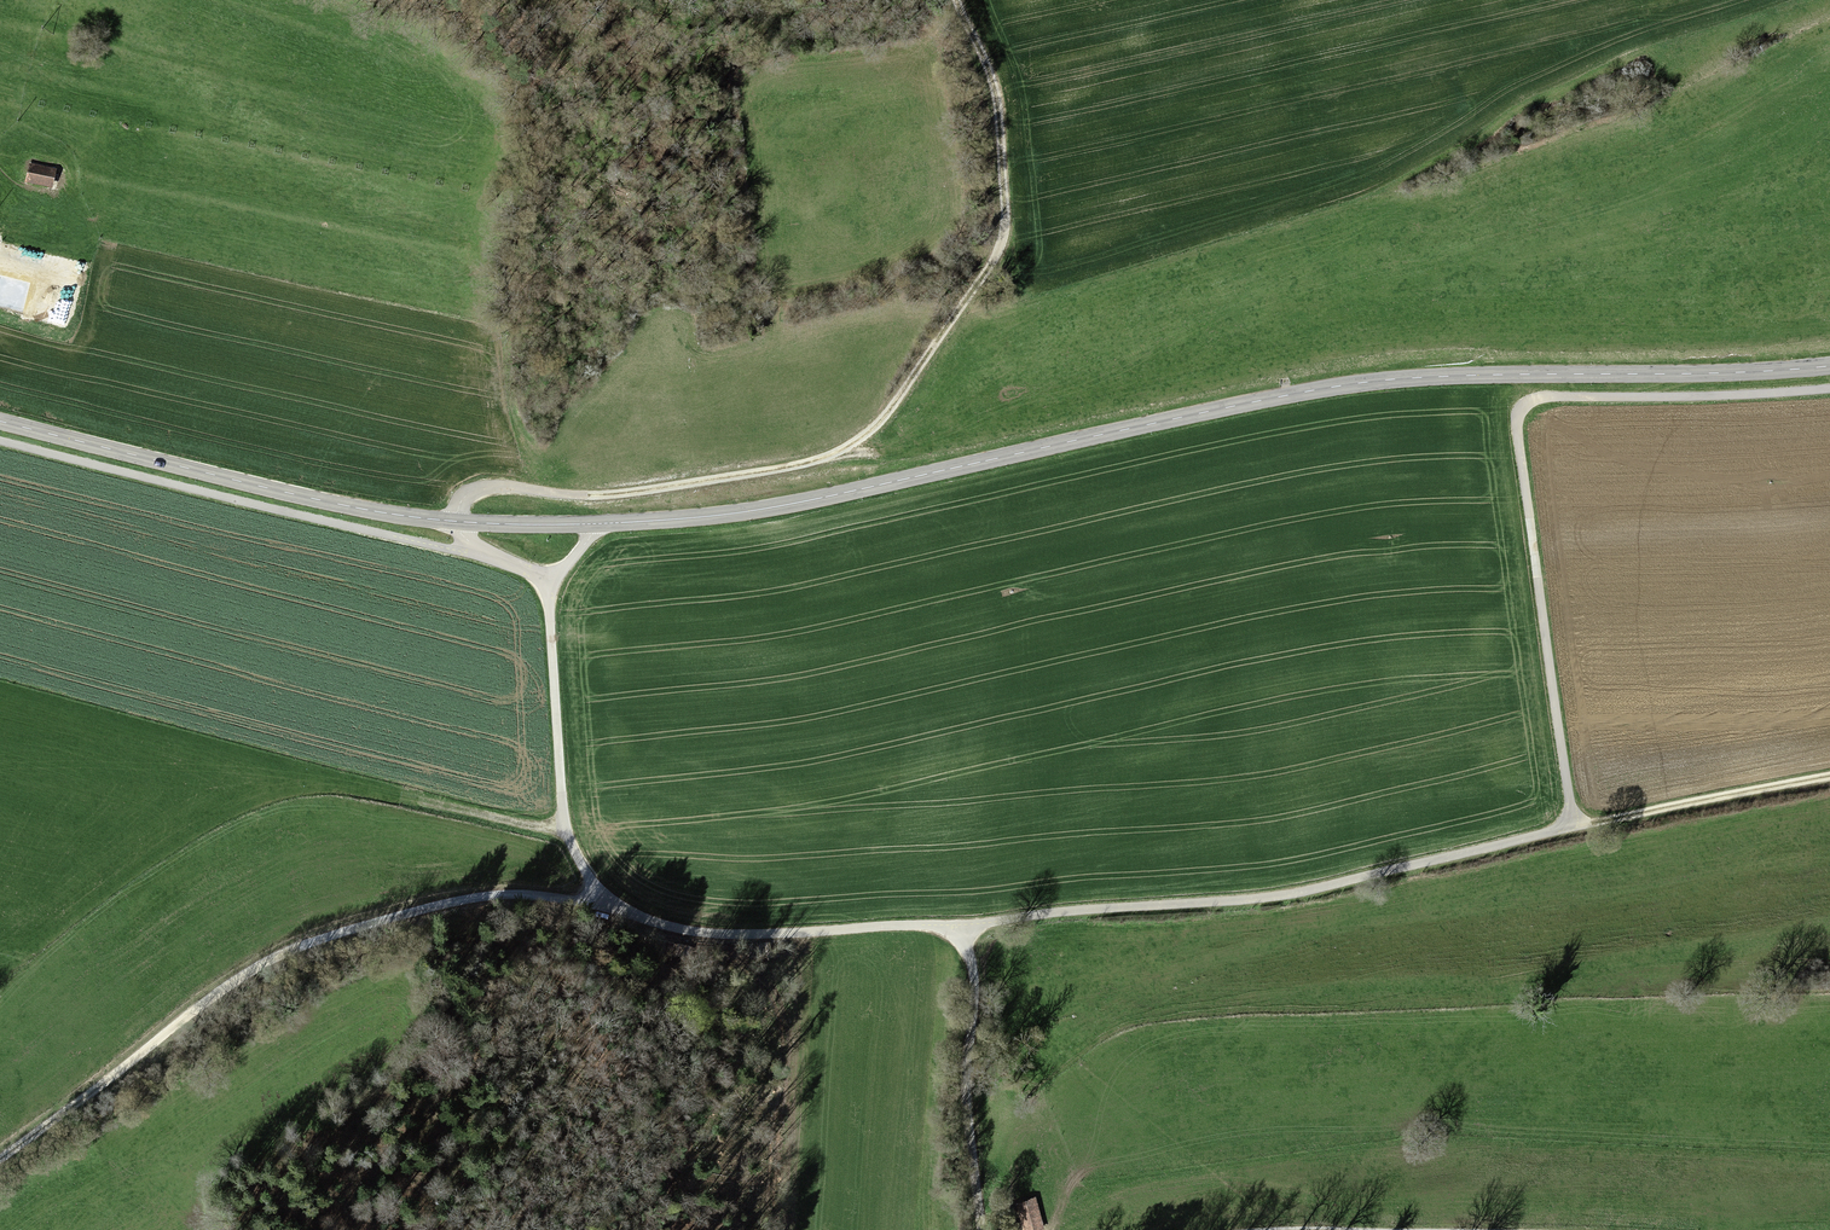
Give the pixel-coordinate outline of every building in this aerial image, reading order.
[(54,173),(29,168),(26,185),(51,189),(54,173)] [(1032,1198),(1015,1203),(1024,1229),(1039,1229),(1042,1229),(1032,1198)]
